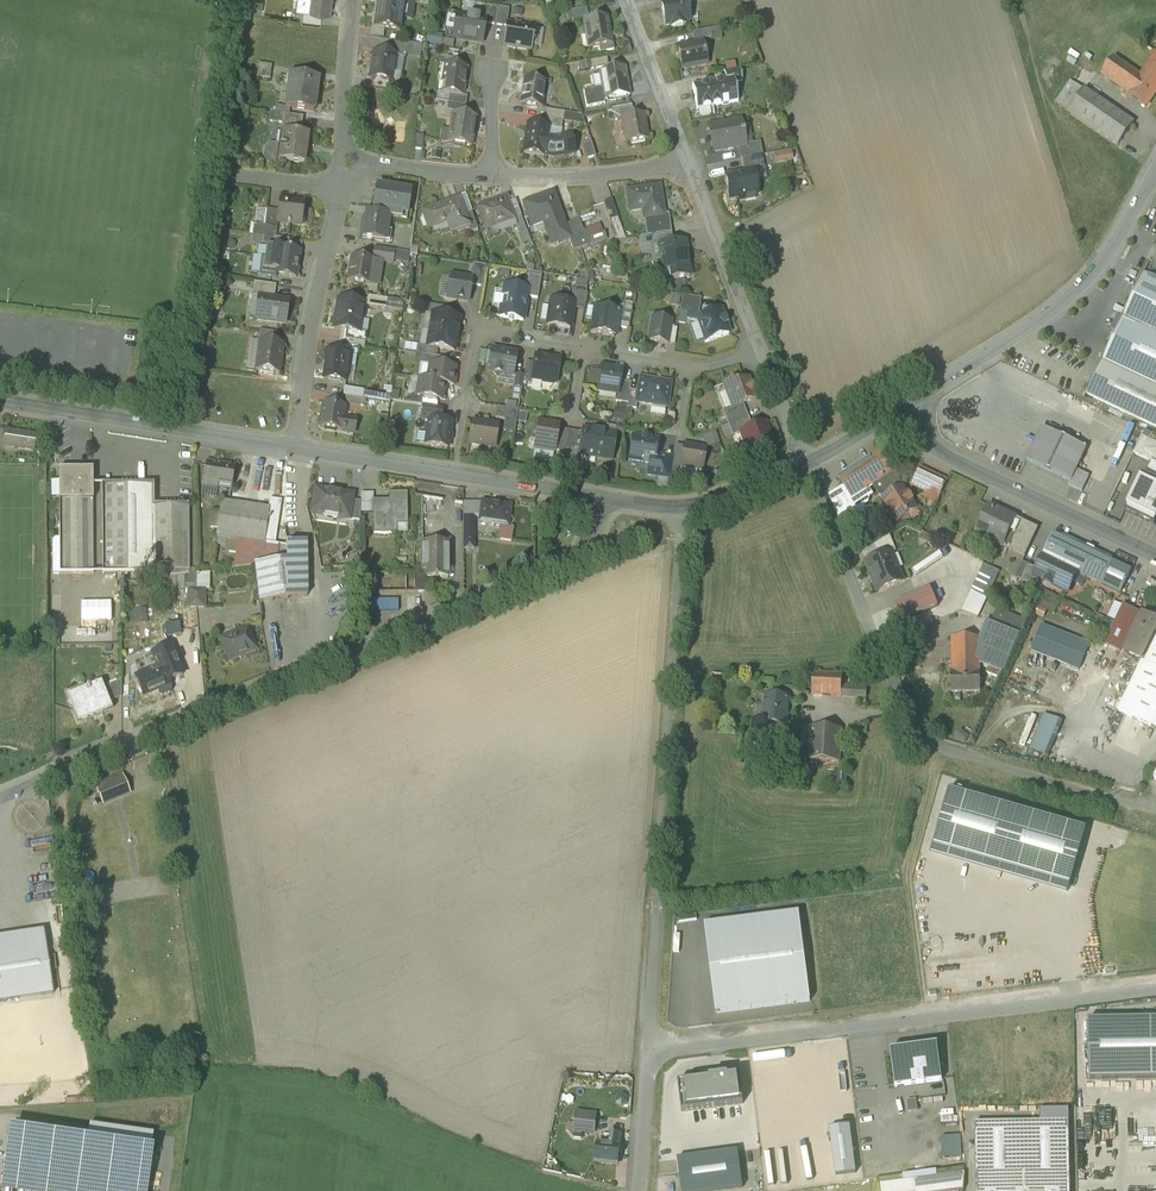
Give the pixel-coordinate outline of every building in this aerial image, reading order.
[(295,7),(318,10),(321,10),(329,11),(330,0),(296,0),(295,7)] [(380,0),(379,0),(377,13),(378,13),(376,27),(399,31),(404,4),(380,0)] [(672,2),(670,5),(662,6),(665,25),(671,24),(671,25),(674,27),(682,25),(684,22),(684,21),(690,20),(686,2),(686,0),(683,0),(672,2)] [(260,13),(261,2),(250,1),(249,12),(260,13)] [(464,1),(462,9),(471,11),(473,3),(464,1)] [(498,7),(490,6),(487,24),(495,25),(498,7)] [(506,8),(498,7),(495,25),(503,26),(506,8)] [(513,19),(521,20),(523,9),(514,8),(513,19)] [(585,8),(566,12),(567,21),(586,18),(585,8)] [(318,12),(303,10),(301,22),(319,24),(321,10),(318,10),(318,12)] [(485,20),(456,15),(456,20),(454,33),(453,38),(464,40),(482,42),(485,20)] [(607,18),(584,22),(589,50),(612,45),(607,18)] [(456,20),(447,19),(445,31),(454,33),(456,20)] [(1143,22),(1135,36),(1142,40),(1150,26),(1143,22)] [(535,29),(507,24),(503,47),(531,51),(535,29)] [(719,28),(692,33),(694,41),(720,36),(720,39),(721,39),(719,28)] [(1138,41),(1129,35),(1118,50),(1117,53),(1129,61),(1133,55),(1130,52),(1138,41)] [(407,43),(391,40),(390,49),(406,51),(407,43)] [(703,43),(678,47),(682,69),(707,65),(703,43)] [(406,51),(390,49),(389,54),(395,56),(406,58),(406,51)] [(389,54),(375,52),(373,66),(372,66),(370,79),(391,82),(395,56),(389,54)] [(1140,75),(1155,87),(1155,53),(1140,75)] [(1114,57),(1101,76),(1146,106),(1155,91),(1155,87),(1140,75),(1114,57)] [(607,58),(589,61),(591,70),(609,66),(607,58)] [(271,66),(258,64),(256,78),(270,80),(271,66)] [(467,68),(445,65),(445,66),(448,66),(445,81),(442,81),(440,93),(449,95),(462,97),(467,68)] [(624,68),(600,72),(603,88),(605,101),(606,100),(615,98),(615,99),(629,96),(624,68)] [(740,69),(723,72),(725,80),(733,79),(734,83),(742,82),(740,69)] [(318,79),(290,75),(285,108),(286,108),(290,108),(313,112),(318,79)] [(545,83),(525,79),(521,105),(541,108),(545,83)] [(725,80),(708,84),(712,107),(721,105),(722,106),(729,105),(729,104),(737,103),(738,103),(734,83),(733,79),(725,80)] [(1133,125),(1071,82),(1056,104),(1118,146),(1133,125)] [(708,84),(693,86),(692,86),(696,111),(697,111),(697,110),(712,107),(708,84)] [(603,88),(583,91),(586,108),(605,104),(604,101),(605,101),(603,88)] [(462,97),(449,95),(448,102),(465,105),(467,97),(462,97)] [(285,108),(275,106),(275,114),(283,115),(289,116),(290,108),(286,108),(285,108)] [(631,106),(612,109),(614,121),(622,119),(622,118),(633,116),(631,106)] [(560,111),(546,109),(544,118),(558,120),(560,111)] [(275,114),(270,113),(269,122),(282,124),(283,115),(275,114)] [(476,118),(452,114),(448,143),(471,147),(476,118)] [(289,116),(283,115),(282,124),(281,132),(285,133),(285,132),(300,134),(303,117),(289,116)] [(633,116),(622,118),(622,119),(626,144),(647,140),(643,115),(633,116)] [(558,120),(544,118),(543,126),(548,127),(548,128),(562,130),(563,121),(558,120)] [(741,121),(709,127),(713,152),(738,147),(746,146),(745,145),(743,135),(744,135),(743,132),(741,121)] [(543,126),(537,125),(537,126),(529,125),(529,124),(527,124),(527,125),(528,125),(526,139),(525,139),(523,153),(544,157),(544,155),(547,138),(546,138),(548,128),(548,127),(543,126)] [(300,134),(285,132),(285,133),(281,132),(279,146),(269,144),(266,147),(264,158),(267,162),(280,164),(282,161),(304,164),(308,135),(300,134)] [(424,135),(415,135),(414,149),(423,150),(424,135)] [(570,136),(554,139),(547,138),(544,155),(554,157),(573,153),(573,150),(574,148),(573,141),(571,140),(570,136)] [(591,141),(581,144),(586,159),(596,156),(591,141)] [(760,142),(745,145),(746,146),(738,147),(740,159),(762,155),(763,155),(760,142)] [(789,150),(773,152),(774,163),(791,161),(789,150)] [(762,155),(740,159),(740,160),(742,159),(744,171),(755,168),(755,169),(764,168),(762,155)] [(744,173),(725,176),(730,199),(745,196),(746,200),(756,199),(755,195),(758,194),(755,183),(758,182),(755,169),(755,168),(744,171),(744,173)] [(410,192),(382,187),(380,196),(376,195),(372,215),(366,214),(362,238),(385,242),(389,218),(402,220),(403,214),(407,215),(410,192)] [(659,187),(627,192),(630,212),(643,210),(644,219),(663,216),(659,187)] [(553,193),(523,204),(532,226),(543,222),(543,223),(546,222),(549,229),(546,230),(551,244),(568,238),(569,237),(565,227),(553,193)] [(506,198),(477,208),(485,230),(513,220),(514,219),(514,218),(506,198)] [(459,199),(450,202),(450,203),(431,210),(430,209),(423,212),(428,228),(448,221),(452,232),(468,227),(469,226),(464,214),(459,199)] [(304,204),(279,200),(278,211),(277,223),(278,223),(278,222),(287,223),(287,225),(290,226),(290,224),(301,226),(304,204)] [(618,218),(612,200),(604,203),(610,221),(618,218)] [(278,211),(266,209),(263,236),(274,238),(289,240),(289,239),(276,238),(278,223),(277,223),(278,211)] [(471,211),(464,214),(469,226),(468,227),(470,232),(477,229),(471,211)] [(521,216),(514,218),(514,219),(513,220),(519,234),(526,231),(521,216)] [(588,245),(580,222),(572,225),(580,248),(588,245)] [(669,224),(654,226),(656,235),(671,233),(669,224)] [(572,225),(565,227),(569,237),(568,238),(573,251),(580,248),(572,225)] [(654,226),(645,227),(647,237),(656,235),(654,226)] [(684,242),(672,244),(671,233),(656,235),(647,237),(642,238),(644,252),(658,250),(663,280),(657,281),(658,282),(690,277),(684,242)] [(289,240),(274,238),(273,246),(288,248),(289,240)] [(394,250),(375,247),(373,256),(393,259),(394,250)] [(291,251),(279,249),(267,248),(265,258),(264,269),(277,271),(276,274),(277,274),(286,275),(286,276),(296,278),(298,266),(297,266),(299,253),(300,252),(299,252),(291,251)] [(276,278),(277,274),(276,274),(277,271),(264,269),(265,258),(261,257),(259,276),(276,278)] [(381,262),(351,257),(347,282),(369,285),(369,284),(368,284),(371,270),(379,272),(381,262)] [(486,266),(473,264),(471,279),(472,279),(471,285),(482,287),(486,266)] [(1143,274),(1086,394),(1155,428),(1155,280),(1143,274)] [(471,279),(451,276),(447,299),(468,302),(471,285),(472,279),(471,279)] [(541,278),(528,276),(526,289),(528,290),(527,297),(537,299),(541,278)] [(273,285),(254,283),(252,293),(259,294),(259,297),(272,299),(273,285)] [(526,289),(505,286),(503,297),(501,306),(499,317),(508,319),(511,322),(514,320),(523,321),(527,297),(528,290),(526,289)] [(587,289),(573,287),(570,304),(574,304),(573,309),(583,310),(587,289)] [(701,299),(682,296),(680,313),(686,314),(685,320),(699,322),(698,318),(701,299)] [(259,297),(258,297),(255,320),(285,324),(288,301),(272,299),(259,297)] [(387,300),(370,297),(368,306),(385,309),(387,300)] [(364,304),(338,300),(336,311),(337,311),(334,328),(333,328),(333,329),(340,330),(359,333),(359,332),(361,315),(362,315),(364,304)] [(570,304),(551,301),(547,325),(570,329),(573,309),(574,304),(570,304)] [(445,308),(424,304),(422,313),(433,315),(433,314),(443,316),(445,308)] [(632,309),(619,307),(618,312),(619,313),(617,328),(629,330),(632,309)] [(618,312),(595,309),(591,332),(616,336),(617,328),(619,313),(618,312)] [(723,318),(720,310),(698,318),(699,322),(706,342),(728,334),(726,327),(727,326),(724,318),(723,318)] [(443,316),(433,314),(433,315),(430,331),(457,335),(459,319),(443,316)] [(671,322),(652,319),(648,341),(667,344),(671,322)] [(359,333),(340,330),(338,345),(364,349),(366,333),(359,332),(359,333)] [(277,333),(259,331),(258,339),(276,341),(277,333)] [(457,335),(430,331),(427,347),(438,349),(454,351),(457,335)] [(283,345),(260,342),(256,371),(279,374),(283,345)] [(438,349),(427,347),(417,345),(416,354),(423,355),(436,357),(438,349)] [(516,354),(492,350),(488,372),(493,373),(497,379),(503,375),(513,376),(516,354)] [(349,354),(328,351),(326,368),(325,368),(323,379),(345,382),(349,354)] [(436,357),(423,355),(422,364),(430,365),(430,364),(442,366),(443,358),(436,357)] [(559,361),(535,357),(534,364),(532,379),(543,381),(543,383),(552,385),(552,383),(556,383),(559,361)] [(534,364),(526,362),(523,378),(523,383),(532,385),(532,379),(534,364)] [(442,366),(430,364),(430,365),(428,381),(445,384),(454,386),(454,380),(453,379),(455,368),(442,366)] [(621,371),(601,368),(597,391),(617,394),(618,394),(620,381),(621,371)] [(523,378),(516,376),(514,388),(522,389),(523,383),(523,378)] [(670,383),(640,378),(638,392),(636,402),(637,402),(667,407),(670,383)] [(445,384),(428,381),(420,379),(417,395),(417,396),(423,397),(436,399),(442,400),(443,389),(445,389),(445,384)] [(741,382),(740,379),(723,385),(732,408),(743,404),(756,399),(748,380),(741,382)] [(631,383),(620,381),(618,394),(617,394),(615,402),(627,404),(630,390),(631,383)] [(364,391),(344,387),(342,396),(345,397),(345,396),(362,399),(363,398),(364,391)] [(638,392),(630,390),(627,404),(627,408),(636,410),(637,402),(636,402),(638,392)] [(423,397),(417,396),(417,395),(411,394),(410,403),(421,405),(423,397)] [(362,399),(345,396),(345,397),(344,404),(365,407),(366,399),(363,398),(362,399)] [(436,399),(423,397),(421,405),(434,407),(436,406),(437,401),(436,399)] [(344,407),(323,404),(324,404),(322,413),(319,428),(353,433),(355,421),(343,419),(344,407)] [(743,404),(732,408),(722,411),(728,426),(748,418),(743,404)] [(421,405),(421,406),(423,406),(421,419),(429,420),(441,421),(443,409),(434,407),(421,405)] [(518,411),(497,407),(495,419),(505,420),(516,422),(518,411)] [(614,419),(624,419),(624,415),(629,415),(629,411),(614,411),(614,419)] [(748,418),(728,426),(732,437),(740,433),(752,428),(748,418)] [(441,421),(429,420),(428,424),(425,426),(425,431),(427,434),(425,445),(448,448),(452,423),(441,421)] [(516,422),(505,420),(503,430),(514,432),(516,422)] [(497,426),(472,422),(469,444),(494,448),(497,426)] [(558,426),(538,423),(534,449),(554,453),(555,451),(558,430),(558,426)] [(752,428),(740,433),(748,452),(772,443),(765,423),(752,428)] [(386,430),(378,428),(376,443),(376,442),(384,443),(383,444),(384,444),(386,430)] [(1086,449),(1042,428),(1027,461),(1071,482),(1076,470),(1086,449)] [(569,431),(558,430),(555,451),(566,452),(566,450),(569,431)] [(615,435),(584,430),(583,434),(580,452),(580,456),(611,461),(615,435)] [(583,434),(569,431),(566,450),(580,452),(583,434)] [(36,436),(7,432),(5,443),(18,445),(18,449),(33,451),(36,436)] [(714,433),(701,436),(704,447),(717,444),(714,433)] [(658,441),(632,437),(629,460),(649,464),(647,476),(658,477),(659,471),(656,471),(657,460),(655,460),(656,455),(658,441)] [(1142,437),(1134,454),(1151,463),(1155,465),(1155,444),(1142,437)] [(705,449),(684,446),(681,459),(680,466),(702,469),(705,449)] [(879,452),(838,478),(844,487),(829,497),(843,532),(865,518),(866,511),(863,506),(867,503),(869,497),(872,495),(868,488),(881,480),(885,486),(884,490),(886,493),(890,495),(896,492),(897,488),(900,486),(898,484),(899,482),(895,475),(893,475),(892,473),(879,452)] [(673,458),(656,455),(655,460),(657,460),(656,471),(659,471),(658,477),(670,479),(673,458)] [(681,459),(673,458),(670,479),(678,480),(680,466),(681,459)] [(217,465),(206,463),(202,487),(231,491),(234,467),(233,467),(233,468),(217,466),(217,465)] [(1145,476),(1155,481),(1155,465),(1151,463),(1145,476)] [(946,481),(921,469),(912,486),(928,493),(925,498),(936,503),(946,481)] [(91,471),(60,471),(59,470),(59,501),(92,500),(92,470),(91,470),(91,471)] [(1089,476),(1076,470),(1071,482),(1069,486),(1082,492),(1089,476)] [(1142,474),(1125,511),(1155,525),(1155,522),(1155,481),(1145,476),(1142,474)] [(128,485),(102,485),(102,574),(128,573),(128,485)] [(153,485),(128,485),(128,573),(145,573),(145,571),(147,571),(154,571),(154,579),(166,578),(189,575),(188,506),(154,506),(153,485)] [(352,496),(316,490),(312,514),(349,519),(352,501),(352,496)] [(904,494),(898,490),(896,492),(890,495),(883,500),(898,522),(909,515),(911,518),(913,518),(919,514),(919,513),(912,502),(913,501),(908,495),(906,493),(904,494)] [(373,513),(373,503),(373,494),(362,494),(362,513),(373,513)] [(406,494),(388,494),(389,503),(373,503),(373,513),(374,534),(397,534),(397,525),(407,525),(406,494)] [(281,501),(270,499),(268,508),(263,544),(275,546),(275,545),(281,501)] [(92,500),(59,501),(59,538),(60,560),(60,574),(93,574),(92,500)] [(268,508),(221,501),(219,514),(217,529),(216,537),(237,540),(263,544),(268,508)] [(360,502),(352,501),(349,519),(360,521),(360,502)] [(482,503),(464,503),(464,516),(480,516),(482,503)] [(510,507),(482,503),(480,516),(479,523),(500,526),(507,527),(510,507)] [(1014,517),(989,506),(976,534),(1001,545),(1008,531),(1014,517)] [(219,514),(212,513),(210,528),(217,529),(219,514)] [(474,516),(464,516),(464,535),(474,535),(474,516)] [(1021,521),(1014,517),(1008,531),(1015,534),(1021,521)] [(1021,521),(1015,534),(1008,531),(1001,545),(1025,557),(1038,529),(1021,521)] [(513,528),(507,527),(500,526),(499,540),(512,542),(513,528)] [(1132,572),(1053,534),(1042,557),(1078,574),(1121,594),(1132,572)] [(474,535),(464,535),(464,550),(474,550),(474,535)] [(890,536),(875,545),(879,557),(890,553),(891,554),(896,552),(890,536)] [(59,538),(51,537),(51,558),(60,560),(59,538)] [(237,540),(216,537),(215,545),(225,547),(224,551),(236,553),(237,540)] [(263,544),(237,540),(236,553),(233,569),(255,567),(268,565),(270,553),(262,552),(263,544)] [(306,542),(286,545),(286,548),(286,563),(306,560),(306,542)] [(446,543),(422,544),(422,572),(427,572),(445,572),(445,560),(441,560),(441,544),(446,544),(446,543)] [(286,548),(275,545),(275,546),(263,544),(262,552),(270,553),(268,565),(278,564),(286,563),(286,548)] [(879,557),(867,562),(868,565),(866,567),(868,573),(871,574),(878,592),(902,582),(891,554),(890,553),(879,557)] [(1078,574),(1042,557),(1037,569),(1033,577),(1035,579),(1066,593),(1071,584),(1073,583),(1078,574)] [(60,560),(51,558),(51,573),(60,574),(60,560)] [(286,563),(278,564),(255,567),(260,603),(307,597),(306,560),(286,563)] [(1037,569),(1028,565),(1021,580),(1032,585),(1035,579),(1033,577),(1037,569)] [(980,571),(961,611),(977,618),(980,611),(976,609),(978,603),(981,604),(984,598),(982,597),(991,576),(980,571)] [(208,572),(196,574),(196,590),(205,590),(208,590),(208,572)] [(427,572),(422,572),(415,572),(415,593),(427,593),(427,572)] [(415,573),(368,574),(368,593),(415,593),(415,573)] [(189,575),(166,578),(166,590),(184,588),(188,590),(196,590),(196,574),(189,575)] [(930,589),(895,604),(903,622),(938,607),(930,589)] [(196,590),(188,590),(188,608),(196,608),(196,590)] [(196,590),(196,608),(205,608),(205,590),(196,590)] [(113,602),(77,602),(77,621),(113,621),(113,602)] [(1138,613),(1123,606),(1115,623),(1130,630),(1138,613)] [(134,609),(135,624),(148,623),(147,608),(134,609)] [(1024,623),(996,612),(991,623),(1019,634),(1024,623)] [(1153,618),(1151,619),(1143,615),(1124,654),(1141,662),(1118,711),(1155,729),(1155,619),(1153,618)] [(247,629),(220,640),(228,662),(256,650),(247,629)] [(980,638),(952,638),(952,660),(980,660),(980,638)] [(171,647),(152,654),(158,669),(162,667),(168,682),(183,675),(171,647)] [(980,660),(952,660),(952,672),(951,672),(951,693),(980,693),(981,672),(980,672),(980,660)] [(158,669),(136,678),(143,696),(157,691),(159,695),(162,696),(170,693),(171,690),(168,682),(162,667),(158,669)] [(842,675),(814,673),(813,694),(841,696),(842,675)] [(122,680),(102,688),(108,703),(122,698),(122,680)] [(100,685),(89,690),(89,688),(86,689),(87,690),(68,698),(78,723),(111,710),(108,703),(102,688),(100,685)] [(866,687),(849,686),(848,697),(866,698),(866,687)] [(788,699),(766,697),(764,724),(786,726),(786,724),(789,722),(789,717),(787,714),(788,699)] [(1044,715),(1030,749),(1047,757),(1062,723),(1044,715)] [(839,729),(812,728),(810,760),(808,780),(838,781),(840,762),(837,762),(839,729)] [(122,775),(95,786),(101,800),(128,789),(122,775)] [(949,793),(934,849),(1070,887),(1086,833),(949,793)] [(1070,887),(934,849),(931,860),(1067,898),(1070,887)] [(799,914),(705,926),(716,1014),(811,1002),(799,914)] [(0,938),(0,1002),(53,994),(49,971),(47,957),(43,932),(0,938)] [(55,956),(47,957),(49,971),(57,970),(55,956)] [(1089,1020),(1090,1080),(1155,1079),(1155,1019),(1089,1020)] [(937,1046),(890,1052),(895,1088),(942,1081),(937,1046)] [(679,1083),(682,1112),(744,1104),(740,1075),(679,1083)] [(597,1108),(577,1106),(575,1126),(595,1128),(597,1108)] [(618,1161),(621,1122),(609,1122),(608,1140),(596,1140),(595,1159),(618,1161)] [(850,1126),(829,1129),(835,1177),(856,1174),(850,1126)] [(59,1135),(10,1128),(7,1147),(8,1147),(56,1154),(59,1137),(59,1135)] [(975,1190),(1069,1190),(1069,1128),(975,1129),(975,1190)] [(8,1147),(4,1178),(95,1190),(147,1190),(152,1150),(59,1137),(56,1154),(8,1147)] [(678,1160),(682,1190),(725,1190),(743,1189),(738,1151),(678,1160)] [(881,1186),(881,1190),(964,1190),(965,1175),(881,1186)] [(4,1178),(2,1190),(95,1190),(4,1178)]
